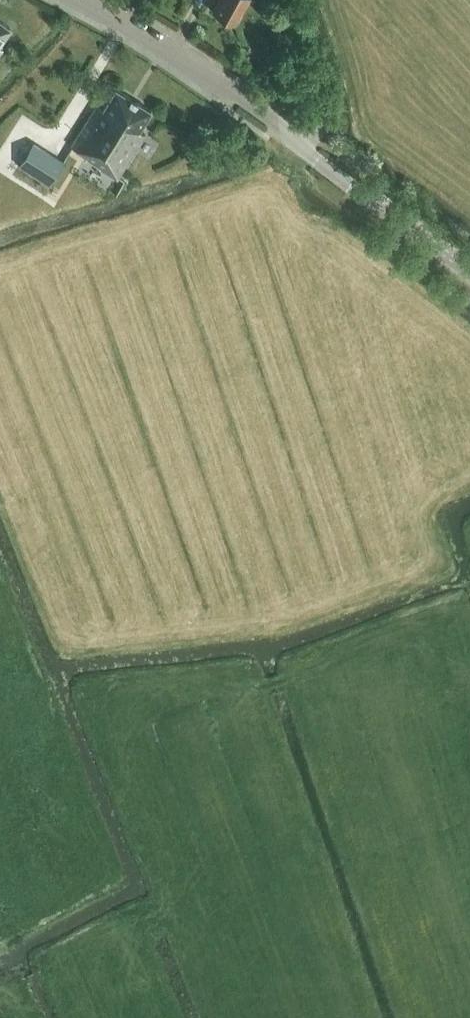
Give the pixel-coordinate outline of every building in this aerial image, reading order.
[(247,0),(218,0),(212,11),(234,23),(247,0)] [(10,27),(0,20),(0,42),(10,27)] [(139,129),(151,110),(115,88),(103,107),(97,104),(71,146),(86,155),(84,158),(117,178),(145,133),(139,129)] [(64,161),(32,141),(18,165),(49,185),(64,161)]
